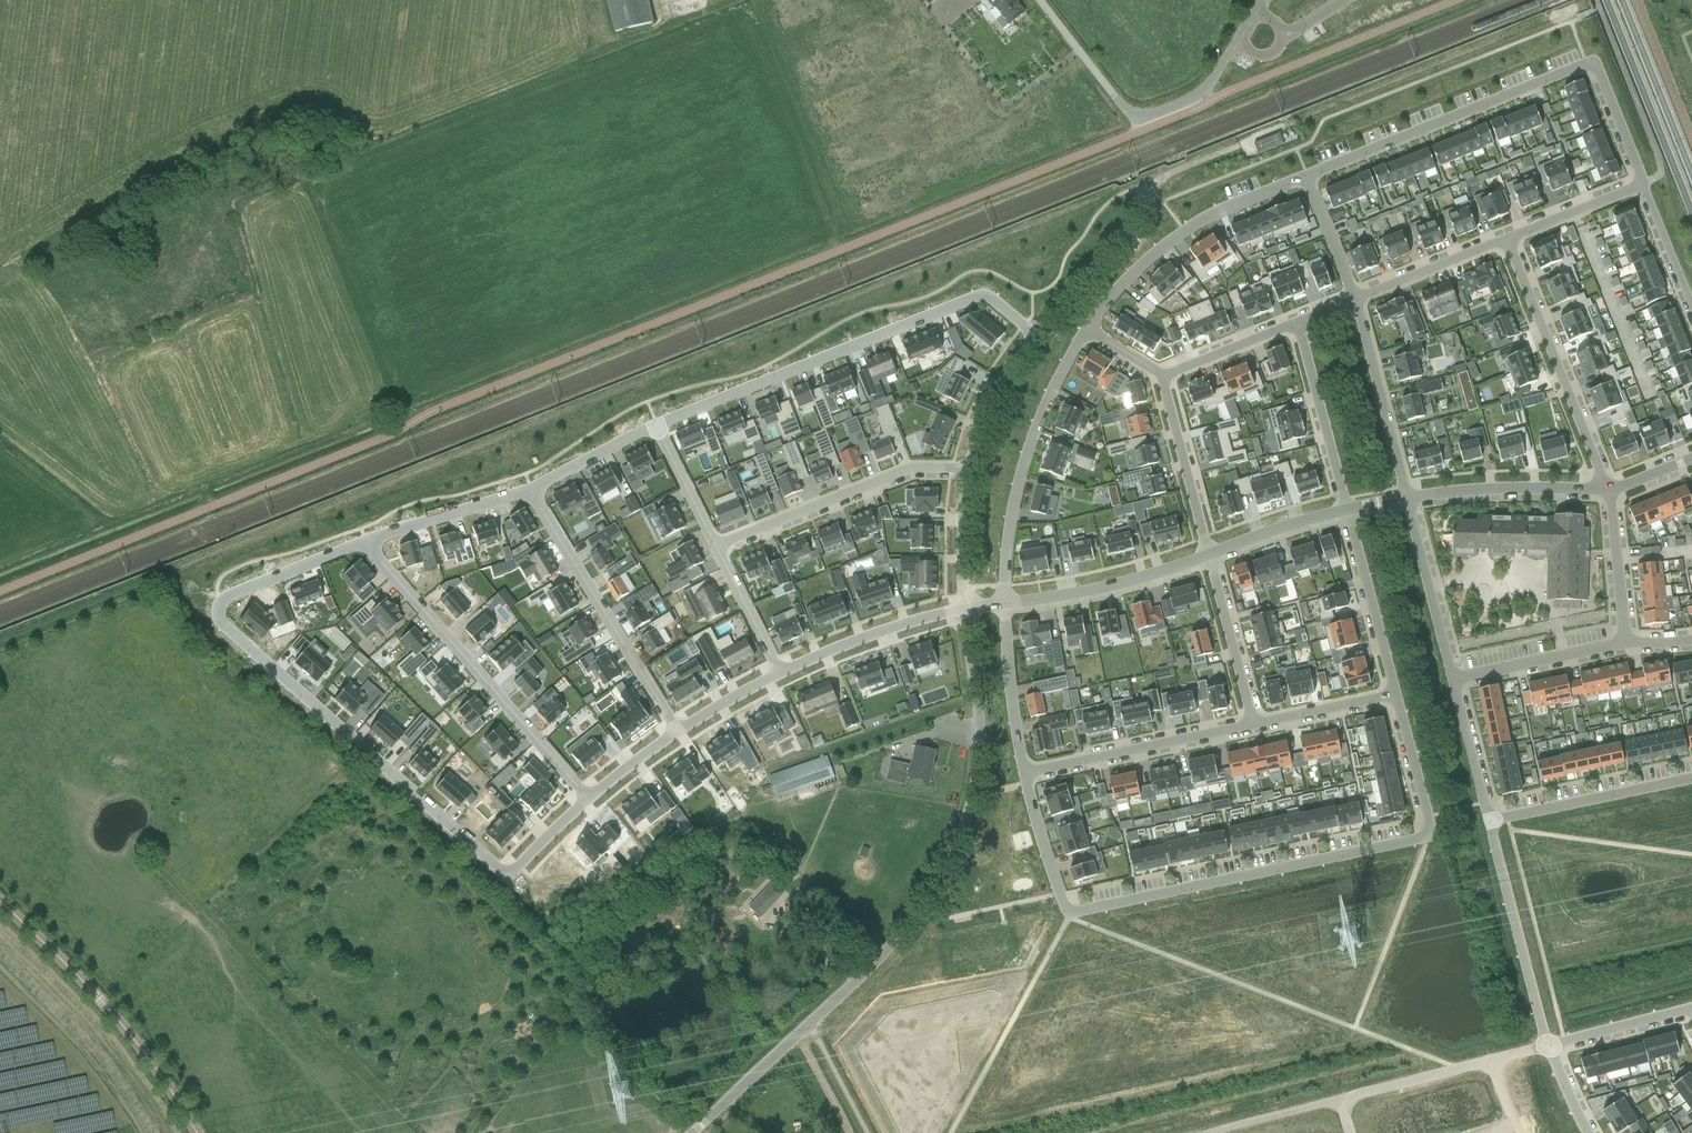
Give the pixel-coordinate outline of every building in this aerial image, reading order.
[(614,32),(654,22),(648,0),(606,0),(614,32)] [(995,8),(989,12),(1003,30),(1025,12),(1016,0),(989,0),(995,8)] [(1586,93),(1588,93),(1583,81),(1564,88),(1568,99),(1569,100),(1586,93)] [(1586,93),(1569,100),(1568,99),(1567,100),(1571,111),(1590,103),(1586,93)] [(1590,103),(1571,111),(1576,121),(1594,114),(1590,103)] [(1531,130),(1542,125),(1535,107),(1523,111),(1531,130)] [(1520,134),(1531,130),(1523,111),(1512,115),(1520,134)] [(1594,114),(1576,121),(1580,133),(1599,125),(1594,114)] [(1512,115),(1502,119),(1502,120),(1509,137),(1508,137),(1509,139),(1520,134),(1512,115)] [(1508,137),(1509,137),(1502,120),(1502,119),(1502,118),(1490,123),(1497,142),(1508,137)] [(1474,129),(1474,131),(1475,130),(1482,148),(1494,143),(1486,124),(1474,129)] [(1586,148),(1605,141),(1601,129),(1582,137),(1586,148)] [(1472,153),(1483,149),(1482,148),(1475,130),(1474,131),(1464,135),(1472,153)] [(1284,143),(1280,133),(1254,143),(1258,154),(1284,143)] [(1464,135),(1454,139),(1461,158),(1472,153),(1464,135)] [(1454,139),(1443,143),(1451,162),(1461,158),(1454,139)] [(1605,141),(1586,148),(1591,159),(1609,151),(1605,141)] [(1443,143),(1432,148),(1439,167),(1451,162),(1443,143)] [(1436,168),(1428,149),(1416,154),(1424,173),(1436,168)] [(1609,151),(1591,159),(1595,170),(1596,169),(1614,162),(1613,161),(1609,151)] [(1416,154),(1406,158),(1413,177),(1424,173),(1416,154)] [(1406,158),(1395,162),(1403,181),(1413,177),(1406,158)] [(1562,188),(1551,161),(1537,167),(1545,186),(1549,184),(1552,192),(1562,188)] [(1551,161),(1562,188),(1572,184),(1569,176),(1573,175),(1567,161),(1553,166),(1551,161)] [(1614,162),(1596,169),(1601,180),(1620,173),(1615,161),(1613,161),(1614,162)] [(1395,162),(1385,166),(1385,167),(1392,184),(1391,184),(1392,186),(1403,181),(1395,162)] [(1385,167),(1385,166),(1385,165),(1373,170),(1380,189),(1391,184),(1392,184),(1385,167)] [(1365,195),(1376,190),(1369,171),(1357,176),(1357,178),(1358,177),(1365,195)] [(1534,173),(1520,179),(1531,205),(1541,201),(1538,193),(1542,192),(1534,173)] [(1355,200),(1366,196),(1365,195),(1358,177),(1357,178),(1347,182),(1355,200)] [(1531,205),(1520,179),(1506,184),(1514,203),(1518,201),(1521,209),(1531,205)] [(1458,184),(1461,190),(1467,188),(1464,181),(1458,184)] [(1337,186),(1344,205),(1355,200),(1347,182),(1337,186)] [(1344,205),(1337,186),(1325,190),(1333,209),(1344,205)] [(1441,191),(1444,196),(1450,194),(1448,188),(1441,191)] [(1488,191),(1487,192),(1498,218),(1508,214),(1505,207),(1509,205),(1504,193),(1491,198),(1488,191)] [(1498,218),(1487,192),(1473,197),(1481,216),(1485,215),(1488,222),(1498,218)] [(1299,200),(1287,204),(1297,229),(1309,225),(1305,215),(1307,214),(1303,204),(1301,205),(1299,200)] [(1469,201),(1456,207),(1466,233),(1476,229),(1473,222),(1477,220),(1469,201)] [(1285,204),(1276,208),(1286,234),(1297,229),(1287,204),(1285,205),(1285,204)] [(1617,224),(1637,216),(1632,206),(1612,214),(1617,224)] [(1466,233),(1456,207),(1442,212),(1449,231),(1453,230),(1456,237),(1466,233)] [(1266,213),(1265,213),(1275,238),(1286,234),(1276,208),(1266,212),(1266,213)] [(1265,213),(1254,218),(1263,243),(1264,242),(1262,237),(1272,233),(1274,238),(1275,238),(1265,213)] [(1437,214),(1423,220),(1434,246),(1444,242),(1440,235),(1444,233),(1437,214)] [(1621,234),(1640,226),(1636,217),(1637,217),(1637,216),(1617,224),(1621,234)] [(1254,218),(1242,222),(1252,247),(1263,243),(1254,218)] [(1434,246),(1423,220),(1409,225),(1417,244),(1421,243),(1424,250),(1434,246)] [(1242,222),(1231,227),(1239,247),(1250,242),(1252,247),(1242,222)] [(1364,229),(1361,223),(1357,224),(1353,226),(1355,232),(1364,229)] [(1621,245),(1644,236),(1640,226),(1621,234),(1624,244),(1621,245)] [(1406,230),(1392,236),(1400,257),(1410,253),(1407,246),(1411,244),(1406,230)] [(1201,242),(1217,266),(1235,255),(1226,241),(1220,245),(1213,235),(1202,242),(1201,242)] [(1400,257),(1392,236),(1378,241),(1383,255),(1387,254),(1390,261),(1400,257)] [(1541,242),(1530,246),(1535,258),(1562,247),(1557,248),(1553,237),(1550,239),(1548,236),(1540,239),(1541,242)] [(1625,255),(1646,247),(1642,238),(1644,237),(1644,236),(1621,245),(1625,255)] [(1195,247),(1190,250),(1196,260),(1190,264),(1202,282),(1209,278),(1206,273),(1217,266),(1201,242),(1195,246),(1195,247)] [(1359,249),(1368,270),(1378,266),(1375,259),(1379,257),(1373,243),(1359,249)] [(1562,247),(1535,258),(1535,259),(1535,258),(1540,270),(1556,263),(1558,270),(1575,263),(1572,256),(1567,258),(1562,247)] [(1629,265),(1652,256),(1650,256),(1646,247),(1625,255),(1629,265)] [(1368,270),(1359,249),(1345,254),(1351,268),(1355,267),(1358,274),(1368,270)] [(1637,274),(1656,266),(1652,256),(1629,265),(1630,266),(1633,264),(1637,274)] [(1307,262),(1300,264),(1306,278),(1312,276),(1318,291),(1332,286),(1323,265),(1311,270),(1307,262)] [(1165,265),(1158,271),(1178,294),(1194,280),(1181,264),(1175,269),(1170,263),(1166,266),(1165,265)] [(1490,263),(1477,268),(1478,270),(1462,277),(1469,295),(1488,287),(1491,294),(1504,289),(1498,276),(1496,277),(1490,263)] [(1561,276),(1547,282),(1551,293),(1578,282),(1574,272),(1575,271),(1572,265),(1575,263),(1558,270),(1561,276)] [(1294,266),(1281,271),(1291,297),(1304,292),(1300,281),(1306,278),(1300,264),(1294,267),(1294,266)] [(1641,284),(1660,276),(1656,266),(1637,274),(1641,284)] [(1154,287),(1148,292),(1161,307),(1178,294),(1158,271),(1152,276),(1153,277),(1148,281),(1154,287)] [(1269,277),(1268,277),(1277,299),(1278,302),(1284,300),(1291,297),(1281,271),(1280,271),(1282,276),(1271,281),(1269,277)] [(1641,295),(1664,286),(1660,276),(1641,284),(1644,293),(1641,294),(1641,295)] [(1261,282),(1249,287),(1260,314),(1268,311),(1268,310),(1273,308),(1270,302),(1277,299),(1268,277),(1260,280),(1261,282)] [(1462,281),(1457,283),(1466,306),(1471,304),(1462,281)] [(1578,282),(1551,293),(1556,305),(1570,299),(1573,306),(1589,299),(1586,300),(1583,293),(1578,295),(1574,285),(1579,283),(1578,282)] [(1442,308),(1445,314),(1460,308),(1449,283),(1421,294),(1429,313),(1442,308)] [(1664,286),(1641,295),(1646,305),(1666,297),(1662,287),(1664,286)] [(1236,290),(1229,293),(1234,307),(1241,304),(1247,318),(1252,316),(1253,317),(1260,314),(1249,287),(1251,292),(1239,296),(1236,290)] [(1226,294),(1220,297),(1222,303),(1228,301),(1226,294)] [(1144,298),(1139,304),(1150,313),(1155,307),(1144,298)] [(1405,304),(1403,298),(1400,299),(1400,298),(1397,300),(1391,302),(1388,303),(1388,304),(1375,309),(1377,314),(1378,315),(1378,317),(1379,318),(1380,319),(1382,325),(1393,320),(1394,321),(1403,317),(1404,317),(1408,328),(1409,329),(1413,327),(1413,328),(1415,327),(1417,334),(1416,334),(1416,335),(1424,332),(1412,301),(1405,304)] [(1575,312),(1560,319),(1564,330),(1591,319),(1587,308),(1592,306),(1589,299),(1573,306),(1575,312)] [(1209,301),(1198,305),(1210,333),(1217,331),(1223,328),(1231,325),(1225,311),(1215,315),(1209,301)] [(1651,319),(1674,310),(1671,311),(1667,301),(1647,309),(1651,319)] [(1194,323),(1183,327),(1189,342),(1197,338),(1197,339),(1203,336),(1210,333),(1198,305),(1188,309),(1194,323)] [(1658,328),(1678,320),(1674,310),(1651,319),(1651,320),(1655,319),(1658,328)] [(979,312),(958,320),(959,321),(992,349),(996,344),(1001,338),(1005,334),(979,312)] [(1518,335),(1510,314),(1498,319),(1496,315),(1478,322),(1483,333),(1491,330),(1495,339),(1494,340),(1497,348),(1512,342),(1510,338),(1518,335)] [(1121,316),(1114,328),(1134,340),(1144,323),(1134,318),(1132,322),(1121,316)] [(1591,319),(1564,330),(1569,342),(1585,335),(1587,342),(1604,335),(1601,336),(1598,329),(1596,330),(1591,319)] [(1662,338),(1682,330),(1678,320),(1658,328),(1662,338)] [(1144,323),(1134,340),(1154,352),(1161,340),(1142,328),(1144,324),(1144,323)] [(955,327),(948,330),(955,347),(962,345),(955,327)] [(1175,327),(1168,330),(1173,343),(1180,341),(1175,327)] [(935,329),(902,342),(909,360),(942,347),(935,329)] [(1686,340),(1682,330),(1662,338),(1666,348),(1686,340)] [(1440,335),(1443,345),(1454,342),(1452,336),(1455,335),(1454,332),(1440,335)] [(1590,348),(1576,354),(1580,366),(1608,355),(1603,344),(1607,342),(1604,335),(1587,342),(1590,348)] [(1667,359),(1690,350),(1686,340),(1666,348),(1670,357),(1667,359)] [(1421,344),(1401,349),(1403,355),(1393,357),(1397,370),(1395,370),(1398,381),(1399,381),(1400,382),(1422,376),(1417,359),(1425,357),(1421,344)] [(1269,360),(1262,363),(1268,377),(1290,368),(1290,367),(1282,347),(1266,353),(1269,360)] [(1531,366),(1525,350),(1514,355),(1512,348),(1499,353),(1502,361),(1504,360),(1510,374),(1531,366)] [(1080,368),(1100,380),(1098,384),(1106,388),(1114,374),(1107,370),(1112,362),(1091,350),(1080,368)] [(1691,360),(1688,351),(1690,350),(1667,359),(1671,369),(1691,360)] [(869,369),(859,373),(869,398),(870,397),(873,403),(885,398),(878,380),(897,373),(889,353),(880,356),(880,355),(874,357),(874,359),(866,362),(869,369)] [(1608,355),(1580,366),(1585,377),(1599,372),(1602,378),(1615,373),(1612,366),(1607,368),(1603,357),(1608,355)] [(955,357),(937,375),(950,381),(943,396),(959,403),(970,381),(959,376),(965,362),(955,357)] [(1691,372),(1691,360),(1671,369),(1675,368),(1679,377),(1691,372)] [(1473,362),(1467,365),(1469,371),(1475,368),(1473,362)] [(1246,364),(1233,369),(1244,395),(1263,387),(1257,372),(1251,375),(1246,364)] [(1454,367),(1456,373),(1466,371),(1465,364),(1454,367)] [(1527,385),(1537,381),(1531,366),(1510,374),(1516,389),(1513,390),(1516,397),(1529,392),(1527,385)] [(835,373),(843,394),(856,388),(848,368),(835,373)] [(1225,387),(1219,389),(1225,403),(1244,395),(1233,369),(1226,372),(1220,374),(1225,387)] [(1118,372),(1106,392),(1115,398),(1130,394),(1133,405),(1146,402),(1144,395),(1145,394),(1143,387),(1142,388),(1140,380),(1130,383),(1129,380),(1127,379),(1127,378),(1118,372)] [(1467,372),(1458,375),(1460,383),(1469,381),(1467,372)] [(1679,377),(1683,388),(1691,384),(1691,372),(1679,377)] [(828,390),(822,392),(830,414),(839,410),(834,397),(843,394),(835,373),(823,377),(828,390)] [(1605,385),(1589,391),(1593,403),(1621,392),(1616,381),(1618,380),(1615,373),(1602,378),(1605,385)] [(1191,390),(1188,391),(1194,405),(1204,401),(1208,409),(1217,405),(1217,406),(1225,403),(1219,389),(1212,392),(1209,383),(1205,384),(1203,378),(1189,383),(1191,390)] [(1409,388),(1411,396),(1402,398),(1408,421),(1424,417),(1419,396),(1443,389),(1441,380),(1409,388)] [(915,383),(909,385),(912,394),(919,391),(915,383)] [(808,384),(792,390),(799,408),(813,402),(824,430),(826,429),(835,426),(830,414),(822,392),(820,388),(811,392),(808,384)] [(1676,390),(1679,398),(1682,396),(1685,403),(1690,401),(1691,406),(1691,384),(1683,388),(1676,390)] [(1621,392),(1593,403),(1598,414),(1614,408),(1616,414),(1623,412),(1630,409),(1627,402),(1620,404),(1616,394),(1621,392)] [(1508,395),(1499,398),(1501,404),(1510,401),(1508,395)] [(1532,396),(1521,399),(1524,409),(1535,406),(1535,405),(1534,405),(1532,396)] [(775,397),(754,405),(761,420),(776,414),(779,421),(777,422),(783,439),(801,432),(789,401),(778,405),(775,397)] [(1475,400),(1466,402),(1468,411),(1477,409),(1475,400)] [(1085,407),(1076,403),(1074,408),(1065,405),(1055,428),(1057,429),(1056,430),(1066,435),(1067,433),(1078,438),(1082,429),(1085,430),(1089,421),(1086,420),(1090,410),(1085,407)] [(903,443),(888,404),(876,409),(879,417),(877,417),(884,434),(879,436),(880,441),(870,445),(877,461),(895,453),(893,447),(903,443)] [(1288,405),(1268,410),(1274,431),(1303,423),(1300,415),(1299,415),(1298,410),(1290,412),(1288,405)] [(1111,413),(1114,424),(1122,421),(1127,439),(1131,438),(1151,433),(1146,414),(1137,417),(1135,407),(1111,413)] [(1672,408),(1665,411),(1670,425),(1677,422),(1672,408)] [(740,411),(717,420),(724,437),(741,431),(747,445),(761,440),(753,420),(745,423),(740,411)] [(1648,420),(1659,448),(1670,443),(1664,427),(1670,425),(1665,411),(1658,414),(1660,421),(1650,425),(1648,420)] [(1616,414),(1609,417),(1613,424),(1626,419),(1623,412),(1616,414)] [(951,432),(955,421),(938,414),(930,434),(926,432),(921,443),(942,451),(950,431),(951,432)] [(1245,417),(1248,428),(1255,426),(1252,415),(1245,417)] [(857,417),(844,422),(848,432),(847,433),(853,448),(839,454),(847,473),(864,466),(860,455),(870,451),(857,417)] [(1219,431),(1202,435),(1206,449),(1230,443),(1227,433),(1240,430),(1237,419),(1217,424),(1219,431)] [(1636,423),(1629,426),(1633,437),(1634,439),(1640,437),(1647,452),(1659,448),(1648,420),(1637,425),(1636,423)] [(1303,423),(1274,431),(1279,451),(1299,446),(1297,439),(1305,437),(1303,432),(1305,431),(1303,423)] [(676,433),(675,433),(678,440),(678,441),(679,443),(682,450),(683,450),(683,449),(690,447),(691,450),(707,444),(711,455),(719,452),(723,451),(713,427),(702,431),(700,424),(699,424),(691,428),(691,427),(690,428),(685,429),(684,430),(676,434),(676,433)] [(1458,445),(1463,463),(1482,458),(1480,449),(1487,447),(1482,428),(1475,430),(1477,440),(1458,445)] [(1495,436),(1497,442),(1496,442),(1501,461),(1525,455),(1524,452),(1531,450),(1526,434),(1525,434),(1524,428),(1495,436)] [(808,466),(816,485),(833,478),(829,468),(840,464),(826,429),(824,430),(813,434),(817,445),(816,445),(822,461),(808,466)] [(1566,450),(1565,444),(1564,444),(1563,438),(1562,438),(1557,439),(1555,432),(1555,434),(1540,438),(1541,443),(1540,444),(1540,443),(1539,444),(1540,445),(1541,450),(1544,463),(1545,463),(1567,457),(1568,457),(1566,450)] [(1135,469),(1139,468),(1159,463),(1154,445),(1148,446),(1145,436),(1106,447),(1109,457),(1130,452),(1135,469)] [(1633,437),(1611,446),(1616,460),(1639,451),(1634,439),(1633,437)] [(1438,447),(1413,453),(1417,471),(1427,468),(1427,469),(1434,467),(1433,467),(1443,464),(1443,462),(1451,460),(1446,438),(1436,441),(1438,447)] [(785,457),(791,473),(777,479),(785,498),(802,491),(798,480),(809,476),(795,442),(782,447),(786,457),(785,457)] [(1051,443),(1041,470),(1062,477),(1072,450),(1051,443)] [(1230,443),(1206,449),(1210,464),(1227,459),(1229,466),(1248,461),(1245,449),(1233,453),(1230,443)] [(629,465),(622,469),(634,492),(635,492),(633,489),(642,485),(643,487),(636,473),(655,463),(646,446),(625,457),(629,465)] [(1093,462),(1096,454),(1079,448),(1076,456),(1093,462)] [(746,493),(753,511),(754,511),(754,510),(771,503),(771,504),(772,503),(768,495),(779,490),(764,454),(753,458),(761,476),(759,477),(759,478),(761,477),(763,484),(755,487),(756,490),(747,494),(747,493),(746,493)] [(1287,462),(1280,465),(1285,479),(1292,476),(1287,462)] [(1274,471),(1261,475),(1262,480),(1269,502),(1270,502),(1277,500),(1283,498),(1278,481),(1285,479),(1280,465),(1272,467),(1274,471)] [(1149,497),(1166,492),(1162,475),(1153,477),(1150,467),(1123,475),(1126,487),(1138,484),(1142,496),(1149,494),(1149,497)] [(611,468),(591,479),(601,496),(621,485),(611,468)] [(737,499),(715,508),(722,526),(746,517),(742,509),(749,506),(742,489),(735,471),(727,474),(734,493),(735,492),(737,499)] [(1315,472),(1293,479),(1298,495),(1321,488),(1315,472)] [(1248,477),(1240,480),(1245,494),(1252,492),(1257,506),(1269,502),(1262,480),(1250,484),(1248,477)] [(1223,499),(1217,501),(1221,516),(1228,514),(1229,517),(1243,513),(1238,496),(1245,494),(1240,480),(1233,482),(1236,492),(1222,496),(1223,499)] [(563,490),(553,495),(562,512),(580,503),(588,519),(602,512),(586,483),(577,488),(575,484),(569,487),(568,487),(563,490)] [(1037,485),(1031,512),(1037,513),(1035,521),(1045,521),(1045,520),(1048,507),(1055,509),(1057,499),(1050,497),(1052,488),(1037,485)] [(1686,486),(1674,491),(1684,516),(1691,513),(1691,502),(1691,498),(1686,486)] [(915,489),(915,502),(911,502),(911,513),(916,512),(916,513),(933,513),(933,508),(938,508),(938,488),(915,489)] [(1684,516),(1674,491),(1663,495),(1672,518),(1683,513),(1684,516)] [(1672,518),(1663,495),(1652,500),(1661,522),(1672,518)] [(628,508),(619,512),(623,519),(635,512),(641,509),(633,497),(630,498),(625,501),(628,508)] [(1661,522),(1652,500),(1641,504),(1651,529),(1649,524),(1659,520),(1660,522),(1661,522)] [(1132,504),(1136,518),(1144,516),(1145,516),(1141,502),(1132,504)] [(654,503),(642,509),(646,518),(654,514),(666,537),(686,527),(674,503),(658,511),(654,503)] [(1651,529),(1641,504),(1629,509),(1631,514),(1628,515),(1632,524),(1635,523),(1639,534),(1651,529)] [(893,520),(887,505),(878,509),(879,513),(882,520),(893,520)] [(523,508),(509,517),(523,540),(537,531),(523,508)] [(882,525),(882,520),(879,513),(873,516),(871,510),(850,519),(854,528),(851,529),(856,542),(868,537),(867,536),(879,531),(877,527),(882,525)] [(1583,528),(1583,516),(1555,515),(1555,517),(1477,516),(1477,521),(1453,521),(1452,555),(1477,556),(1477,550),(1488,550),(1488,556),(1513,556),(1513,550),(1524,551),(1524,557),(1554,557),(1554,563),(1548,563),(1548,588),(1553,588),(1553,600),(1587,601),(1588,558),(1589,558),(1589,557),(1588,557),(1588,553),(1589,553),(1589,552),(1588,552),(1589,528),(1583,528)] [(1150,523),(1140,525),(1143,538),(1154,536),(1156,544),(1182,538),(1176,516),(1150,523)] [(912,549),(932,549),(932,526),(923,526),(923,522),(921,522),(921,519),(899,520),(899,529),(905,529),(906,540),(912,540),(912,549)] [(493,520),(472,527),(477,546),(499,539),(493,520)] [(1134,548),(1131,536),(1137,535),(1134,521),(1127,522),(1129,527),(1113,531),(1115,537),(1104,539),(1108,555),(1117,552),(1118,554),(1125,552),(1124,551),(1134,548)] [(615,523),(587,540),(594,552),(590,554),(600,571),(614,563),(602,544),(610,539),(612,542),(623,535),(615,523)] [(838,524),(817,532),(824,549),(841,543),(845,554),(856,550),(849,534),(843,536),(838,524)] [(439,539),(438,539),(443,554),(452,552),(456,564),(474,558),(468,539),(461,541),(459,533),(454,535),(453,532),(438,537),(439,539)] [(1331,535),(1319,540),(1324,555),(1326,562),(1326,561),(1339,557),(1336,550),(1339,549),(1336,540),(1333,541),(1331,535)] [(1098,549),(1095,539),(1085,541),(1084,536),(1071,539),(1072,544),(1061,546),(1063,560),(1070,558),(1071,564),(1072,564),(1072,563),(1094,559),(1092,550),(1098,549)] [(811,553),(805,537),(784,545),(789,557),(783,560),(788,573),(795,570),(793,567),(800,564),(798,558),(811,553)] [(1048,561),(1058,559),(1054,538),(1040,541),(1041,549),(1019,553),(1023,575),(1049,570),(1048,561)] [(401,552),(398,553),(401,562),(404,562),(406,568),(422,563),(422,561),(434,557),(430,546),(418,550),(415,541),(399,546),(401,552)] [(681,577),(667,584),(672,593),(672,594),(690,585),(689,582),(703,575),(700,568),(699,568),(698,566),(703,563),(692,541),(677,549),(684,561),(675,566),(681,577)] [(1313,543),(1301,547),(1308,569),(1320,565),(1322,570),(1328,568),(1326,561),(1326,562),(1324,555),(1318,557),(1313,543)] [(505,562),(490,567),(494,578),(504,575),(504,574),(511,572),(518,567),(525,578),(533,573),(538,583),(557,572),(551,562),(551,561),(548,556),(547,556),(543,549),(537,552),(534,547),(512,560),(511,560),(505,562)] [(508,547),(501,549),(505,562),(512,560),(508,547)] [(1293,564),(1287,566),(1291,579),(1298,577),(1297,573),(1308,569),(1301,547),(1289,551),(1293,564)] [(886,548),(875,552),(878,561),(884,559),(884,561),(889,559),(886,548)] [(764,550),(741,559),(749,580),(772,570),(779,587),(782,586),(785,594),(795,590),(792,582),(789,583),(780,560),(769,564),(764,550)] [(631,555),(606,570),(612,581),(607,584),(608,584),(617,599),(617,600),(629,593),(628,593),(619,578),(637,566),(631,555)] [(1276,555),(1264,559),(1272,581),(1283,577),(1285,581),(1291,579),(1287,566),(1281,568),(1276,555)] [(901,568),(901,572),(916,571),(916,589),(936,589),(936,562),(920,562),(920,558),(900,558),(901,560),(901,568)] [(1257,577),(1251,579),(1253,585),(1253,586),(1254,591),(1255,592),(1262,590),(1260,585),(1272,581),(1264,559),(1253,563),(1257,577)] [(359,560),(343,574),(358,592),(355,595),(362,603),(375,592),(368,584),(375,578),(359,560)] [(901,560),(890,560),(892,568),(901,568),(901,560)] [(1661,562),(1638,565),(1639,577),(1662,574),(1661,562)] [(1235,573),(1232,574),(1235,583),(1238,582),(1242,595),(1254,591),(1253,586),(1253,585),(1251,579),(1246,563),(1233,568),(1235,573)] [(830,573),(833,583),(842,580),(838,570),(830,573)] [(1664,586),(1662,574),(1639,577),(1641,589),(1664,586)] [(446,595),(439,601),(456,620),(469,609),(453,590),(461,583),(457,579),(445,583),(439,588),(446,595)] [(708,579),(683,592),(689,604),(698,600),(708,621),(726,612),(721,602),(723,601),(719,593),(717,594),(713,586),(712,587),(708,579)] [(855,590),(862,609),(894,598),(887,579),(862,587),(860,588),(855,590)] [(316,580),(289,591),(295,607),(323,596),(316,580)] [(550,584),(526,598),(530,605),(536,601),(539,604),(549,598),(560,616),(578,606),(571,595),(572,595),(568,589),(564,583),(553,589),(550,584)] [(1339,583),(1325,587),(1327,593),(1341,590),(1339,583)] [(652,584),(622,602),(628,613),(626,614),(635,629),(651,620),(642,605),(659,595),(652,584)] [(1198,602),(1194,585),(1168,591),(1170,599),(1160,601),(1165,619),(1175,616),(1173,608),(1198,602)] [(1665,598),(1664,586),(1641,589),(1642,601),(1670,598),(1670,597),(1665,598)] [(1344,592),(1317,600),(1320,613),(1318,613),(1320,621),(1334,617),(1332,611),(1348,606),(1344,592)] [(502,600),(497,594),(485,605),(491,611),(502,600)] [(817,626),(848,614),(840,595),(806,608),(811,621),(815,619),(817,626)] [(330,596),(323,599),(328,611),(335,608),(330,596)] [(371,600),(352,616),(362,627),(373,616),(382,626),(387,633),(403,619),(398,612),(399,611),(393,603),(391,605),(385,598),(376,606),(371,600)] [(1672,610),(1670,598),(1642,601),(1644,613),(1672,610)] [(254,603),(239,621),(240,621),(246,626),(246,627),(252,632),(261,639),(260,639),(261,640),(269,631),(281,626),(293,621),(285,601),(273,606),(274,609),(264,612),(262,610),(257,606),(254,604),(255,604),(254,603)] [(1153,626),(1155,632),(1164,629),(1158,607),(1150,609),(1148,601),(1131,606),(1135,620),(1133,620),(1135,629),(1137,629),(1137,630),(1153,626)] [(804,617),(798,604),(793,606),(794,610),(784,614),(787,621),(774,627),(781,644),(789,641),(789,642),(798,637),(798,636),(804,634),(797,620),(804,617)] [(1269,605),(1255,609),(1257,615),(1271,612),(1269,605)] [(1115,610),(1098,614),(1102,638),(1119,634),(1120,639),(1130,636),(1125,615),(1116,617),(1115,610)] [(1672,610),(1644,613),(1645,625),(1650,625),(1651,628),(1661,626),(1660,623),(1668,623),(1667,611),(1672,610)] [(1257,615),(1250,617),(1253,629),(1282,622),(1282,621),(1277,623),(1273,611),(1271,612),(1257,615)] [(652,631),(640,638),(640,639),(641,638),(650,654),(650,655),(666,645),(666,644),(666,645),(658,632),(675,622),(669,612),(649,625),(652,631)] [(484,614),(465,630),(476,644),(496,627),(484,614)] [(1083,655),(1099,652),(1095,637),(1092,638),(1090,625),(1084,626),(1082,617),(1076,618),(1071,619),(1063,620),(1066,638),(1075,636),(1076,641),(1081,640),(1083,655)] [(1334,617),(1320,621),(1322,628),(1324,627),(1327,639),(1355,632),(1351,619),(1336,624),(1334,617)] [(577,644),(560,654),(566,664),(595,647),(590,639),(596,635),(586,618),(568,629),(577,644)] [(1022,642),(1023,642),(1023,641),(1025,641),(1026,649),(1026,650),(1032,649),(1034,656),(1033,656),(1043,655),(1043,654),(1053,653),(1051,640),(1049,625),(1048,625),(1038,627),(1037,622),(1038,622),(1037,621),(1021,624),(1022,624),(1023,632),(1021,633),(1021,632),(1020,632),(1022,642)] [(1282,622),(1253,629),(1256,641),(1285,633),(1282,622)] [(412,652),(396,667),(406,678),(426,661),(419,653),(429,644),(414,628),(414,627),(400,639),(401,639),(412,652)] [(1205,656),(1212,653),(1206,630),(1191,634),(1195,650),(1191,651),(1192,658),(1191,658),(1193,665),(1206,662),(1205,656)] [(1355,632),(1327,639),(1330,652),(1331,652),(1332,658),(1346,655),(1344,648),(1358,644),(1355,632)] [(1285,633),(1256,641),(1259,653),(1268,651),(1281,647),(1283,647),(1280,635),(1285,634),(1285,633)] [(708,636),(698,641),(714,672),(725,666),(723,664),(727,663),(731,671),(742,665),(741,663),(754,656),(745,640),(732,647),(728,638),(713,646),(708,636)] [(302,637),(292,649),(299,656),(294,662),(302,670),(301,670),(308,676),(308,675),(317,683),(331,667),(308,647),(310,644),(302,637)] [(511,637),(488,657),(501,672),(510,663),(511,664),(514,663),(517,667),(515,669),(516,669),(534,653),(524,642),(519,646),(511,637)] [(908,665),(899,668),(904,679),(912,677),(910,670),(914,669),(914,670),(917,669),(918,674),(937,668),(935,663),(938,662),(931,641),(921,645),(921,644),(920,645),(917,646),(907,650),(912,664),(908,666),(908,665)] [(1281,647),(1268,651),(1270,658),(1283,654),(1281,647)] [(591,652),(578,660),(586,674),(594,669),(604,686),(621,676),(616,668),(612,661),(611,661),(607,653),(596,660),(591,652)] [(1346,655),(1332,658),(1334,665),(1336,665),(1339,676),(1338,676),(1338,677),(1367,669),(1367,668),(1367,669),(1363,657),(1348,661),(1346,655)] [(1175,658),(1177,667),(1187,665),(1184,656),(1175,658)] [(528,699),(540,689),(532,679),(543,670),(532,658),(514,673),(518,678),(513,682),(528,699)] [(680,678),(666,687),(676,703),(701,688),(695,678),(704,672),(696,660),(676,672),(680,678)] [(430,661),(418,671),(425,679),(426,678),(429,681),(428,682),(433,688),(437,684),(448,697),(463,684),(457,677),(452,671),(446,665),(446,664),(438,671),(437,669),(437,668),(430,661)] [(1659,688),(1672,685),(1666,661),(1654,664),(1659,688)] [(879,662),(853,671),(856,679),(855,679),(856,682),(857,682),(860,690),(884,681),(887,689),(897,685),(891,668),(882,672),(879,662)] [(1308,665),(1296,668),(1302,695),(1314,693),(1311,676),(1317,675),(1317,674),(1315,662),(1308,663),(1308,665)] [(1620,690),(1639,686),(1636,673),(1630,674),(1627,663),(1615,666),(1620,690)] [(1684,663),(1672,666),(1676,685),(1688,683),(1684,663)] [(1280,664),(1276,665),(1277,669),(1278,675),(1279,680),(1280,683),(1286,682),(1290,698),(1302,695),(1296,668),(1297,673),(1285,675),(1284,668),(1281,669),(1280,664)] [(1639,686),(1646,685),(1647,690),(1659,688),(1654,664),(1642,666),(1643,671),(1636,673),(1639,686)] [(1609,692),(1620,690),(1615,666),(1603,668),(1609,692)] [(1597,695),(1609,692),(1603,668),(1592,671),(1597,695)] [(1367,669),(1338,677),(1342,690),(1356,686),(1356,689),(1366,687),(1365,684),(1371,682),(1367,669)] [(1577,695),(1584,693),(1585,698),(1597,695),(1592,671),(1580,673),(1581,680),(1574,682),(1577,695)] [(1324,673),(1317,674),(1317,675),(1320,688),(1327,686),(1324,673)] [(1266,690),(1263,690),(1265,700),(1268,699),(1270,706),(1284,703),(1280,683),(1279,680),(1278,675),(1264,678),(1266,690)] [(1066,676),(1032,683),(1035,694),(1026,696),(1030,718),(1046,714),(1041,694),(1069,688),(1067,680),(1066,676)] [(1566,676),(1553,679),(1558,703),(1578,699),(1577,695),(1574,682),(1568,683),(1566,676)] [(1075,678),(1067,680),(1069,688),(1081,686),(1080,677),(1075,678)] [(1546,706),(1558,703),(1553,679),(1541,682),(1546,706)] [(815,689),(797,696),(805,716),(838,703),(829,681),(814,687),(815,689)] [(1197,682),(1198,688),(1201,702),(1209,700),(1212,712),(1227,709),(1222,686),(1221,683),(1206,686),(1205,681),(1201,682),(1201,681),(1197,682)] [(349,682),(334,699),(353,716),(359,709),(366,716),(384,696),(375,689),(367,698),(349,682)] [(1541,682),(1528,684),(1530,691),(1522,693),(1525,706),(1532,704),(1533,708),(1546,706),(1541,682)] [(1481,701),(1501,697),(1498,685),(1478,689),(1481,701)] [(547,704),(537,713),(548,725),(565,710),(555,698),(557,696),(551,688),(541,697),(547,704)] [(619,717),(610,724),(621,739),(630,733),(631,734),(639,728),(638,727),(651,718),(640,703),(641,702),(631,688),(628,690),(627,691),(621,695),(631,709),(627,711),(626,710),(618,716),(619,717)] [(1178,691),(1183,715),(1196,712),(1195,703),(1201,702),(1198,688),(1179,693),(1178,691)] [(1132,698),(1137,724),(1152,721),(1150,713),(1161,710),(1157,690),(1141,693),(1142,699),(1133,701),(1132,698)] [(1178,691),(1161,694),(1164,710),(1168,709),(1170,717),(1183,715),(1178,691)] [(474,696),(457,710),(468,722),(464,726),(471,735),(484,724),(479,718),(487,711),(474,696)] [(1483,713),(1503,709),(1501,697),(1481,701),(1483,713)] [(1137,724),(1132,698),(1112,702),(1115,720),(1122,719),(1124,727),(1137,724)] [(1106,704),(1094,706),(1099,733),(1111,730),(1107,711),(1113,709),(1112,702),(1111,699),(1105,700),(1106,704)] [(849,702),(839,706),(848,728),(858,724),(849,702)] [(756,717),(747,722),(757,740),(783,726),(785,731),(794,726),(783,706),(775,710),(773,707),(764,712),(764,711),(756,716),(756,717)] [(1094,706),(1073,711),(1076,723),(1084,721),(1087,735),(1099,733),(1094,706)] [(1486,725),(1506,720),(1503,709),(1483,713),(1486,725)] [(1040,729),(1032,731),(1037,754),(1055,750),(1051,731),(1069,728),(1068,722),(1073,721),(1072,713),(1038,720),(1040,729)] [(382,715),(369,730),(391,749),(399,740),(406,745),(417,732),(410,726),(403,733),(382,715)] [(1383,717),(1363,721),(1366,734),(1386,729),(1383,717)] [(1508,732),(1506,720),(1486,725),(1489,736),(1508,732)] [(415,757),(408,765),(409,765),(424,778),(424,779),(425,779),(439,763),(439,762),(438,763),(423,749),(439,730),(431,721),(427,726),(427,730),(408,751),(415,757)] [(500,725),(483,739),(484,740),(496,754),(490,759),(499,769),(511,759),(508,756),(519,747),(518,746),(500,726),(500,725)] [(578,748),(570,754),(583,770),(604,753),(598,744),(607,737),(598,725),(574,743),(578,748)] [(1386,729),(1366,734),(1368,745),(1388,741),(1386,729)] [(1671,732),(1675,754),(1688,751),(1683,729),(1671,732)] [(1336,730),(1324,732),(1330,761),(1343,759),(1342,758),(1349,757),(1346,743),(1340,745),(1336,730)] [(706,748),(705,748),(717,767),(717,766),(737,754),(748,772),(760,765),(741,732),(733,737),(730,732),(730,733),(722,738),(721,738),(722,737),(721,737),(713,742),(714,742),(714,743),(706,748)] [(1324,732),(1312,735),(1317,759),(1329,756),(1330,762),(1330,761),(1324,732)] [(1511,744),(1508,732),(1489,736),(1491,748),(1512,744),(1512,743),(1511,744)] [(1675,754),(1671,732),(1659,734),(1664,756),(1675,754)] [(1652,759),(1664,756),(1659,734),(1647,737),(1652,759)] [(1303,753),(1297,754),(1299,768),(1306,766),(1305,761),(1317,759),(1312,735),(1300,737),(1303,753)] [(1640,761),(1652,759),(1647,737),(1635,739),(1640,761)] [(1640,761),(1635,739),(1623,742),(1628,764),(1640,761)] [(1388,741),(1368,745),(1371,757),(1392,753),(1392,752),(1391,752),(1388,741)] [(1287,742),(1275,745),(1281,772),(1280,767),(1292,765),(1293,769),(1299,768),(1297,754),(1290,755),(1287,742)] [(1624,762),(1620,743),(1608,745),(1612,765),(1624,762)] [(1495,760),(1514,755),(1512,744),(1491,748),(1491,749),(1492,748),(1495,760)] [(1275,745),(1263,747),(1269,775),(1281,772),(1275,745)] [(1612,765),(1608,745),(1596,748),(1600,767),(1612,765)] [(932,764),(935,751),(916,746),(912,767),(892,762),(887,779),(905,783),(906,776),(929,782),(932,771),(929,771),(931,764),(932,764)] [(1263,747),(1251,749),(1257,777),(1258,777),(1257,772),(1267,770),(1268,775),(1269,775),(1263,747)] [(1600,767),(1596,748),(1584,750),(1588,770),(1600,767)] [(1251,750),(1240,752),(1245,780),(1257,777),(1251,749),(1251,750)] [(1588,770),(1584,750),(1573,753),(1577,772),(1588,770)] [(1230,768),(1224,770),(1226,783),(1233,782),(1232,777),(1244,775),(1245,780),(1240,752),(1227,755),(1230,768)] [(1392,753),(1371,757),(1371,758),(1372,757),(1374,769),(1394,764),(1392,753)] [(1577,772),(1573,753),(1561,755),(1565,776),(1566,776),(1565,775),(1577,772)] [(1497,771),(1517,767),(1514,755),(1495,760),(1497,771)] [(1565,776),(1561,755),(1560,755),(1561,757),(1549,759),(1553,779),(1565,776)] [(834,777),(827,756),(769,776),(777,797),(834,777)] [(1214,756),(1201,759),(1207,786),(1219,784),(1219,785),(1226,783),(1224,770),(1217,771),(1214,756)] [(520,799),(519,799),(534,814),(534,813),(541,806),(541,807),(542,808),(549,801),(548,800),(548,801),(547,800),(555,792),(556,792),(546,782),(551,776),(550,776),(533,759),(532,758),(522,769),(523,769),(538,784),(529,792),(528,790),(527,791),(528,791),(520,799)] [(676,768),(666,775),(675,788),(683,783),(690,792),(701,784),(699,783),(711,775),(705,766),(697,771),(689,759),(682,764),(681,763),(675,767),(676,768)] [(1191,777),(1184,778),(1187,791),(1194,790),(1194,789),(1207,786),(1201,759),(1188,761),(1191,777)] [(1553,779),(1549,759),(1537,762),(1541,781),(1553,779)] [(1394,764),(1374,769),(1377,780),(1397,776),(1394,764)] [(1175,766),(1162,769),(1167,792),(1180,790),(1180,793),(1187,791),(1184,778),(1178,779),(1175,766)] [(1500,783),(1519,779),(1517,767),(1497,771),(1500,783)] [(1152,785),(1145,786),(1148,800),(1149,803),(1156,802),(1154,795),(1167,792),(1162,769),(1161,769),(1155,770),(1149,771),(1152,785)] [(448,772),(435,788),(458,808),(457,808),(458,808),(466,800),(470,804),(471,804),(477,798),(476,797),(471,793),(472,793),(471,792),(471,793),(449,773),(448,772)] [(1135,772),(1123,775),(1128,803),(1129,803),(1128,798),(1140,795),(1141,801),(1148,800),(1145,786),(1139,788),(1135,772)] [(1113,794),(1106,795),(1107,797),(1109,809),(1116,807),(1116,806),(1128,803),(1123,775),(1109,778),(1113,794)] [(1397,776),(1377,780),(1379,792),(1399,788),(1397,776)] [(1502,795),(1522,791),(1519,779),(1500,783),(1502,795)] [(485,788),(485,789),(491,782),(500,791),(494,797),(506,809),(513,802),(491,781),(485,788)] [(1104,783),(1097,785),(1100,798),(1107,797),(1106,795),(1104,783)] [(1048,790),(1043,792),(1047,805),(1071,798),(1067,784),(1058,787),(1057,784),(1047,787),(1048,790)] [(1399,788),(1379,792),(1382,804),(1402,800),(1399,788)] [(646,789),(621,807),(635,826),(658,810),(662,816),(667,812),(668,813),(676,807),(664,791),(656,797),(657,798),(654,800),(646,789)] [(1071,798),(1047,805),(1048,805),(1052,817),(1066,812),(1068,819),(1082,815),(1079,808),(1074,810),(1070,798),(1071,798)] [(1382,804),(1376,805),(1379,817),(1385,816),(1404,812),(1402,800),(1382,804)] [(1359,803),(1346,805),(1351,825),(1363,823),(1359,803)] [(1335,806),(1334,806),(1339,828),(1351,825),(1346,805),(1335,808),(1335,806)] [(1334,806),(1323,809),(1327,829),(1338,827),(1339,828),(1334,806)] [(1191,808),(1184,810),(1186,817),(1190,816),(1193,816),(1191,808)] [(1323,809),(1311,811),(1315,831),(1327,829),(1323,809)] [(493,825),(485,834),(500,849),(523,825),(508,810),(499,819),(493,825)] [(1311,811),(1299,814),(1303,834),(1315,831),(1311,811)] [(1299,814),(1287,816),(1292,838),(1292,836),(1303,834),(1299,814)] [(1070,825),(1058,829),(1062,842),(1085,835),(1081,822),(1084,821),(1082,815),(1068,819),(1070,825)] [(1159,815),(1152,816),(1153,824),(1161,823),(1159,815)] [(1287,816),(1276,819),(1280,840),(1292,838),(1287,816)] [(1276,819),(1264,821),(1268,843),(1280,840),(1276,819)] [(1264,821),(1252,824),(1257,845),(1268,843),(1264,821)] [(1252,824),(1241,826),(1245,848),(1257,845),(1252,824)] [(590,830),(576,843),(594,863),(595,862),(599,866),(606,860),(603,856),(609,850),(607,849),(619,838),(609,826),(596,837),(590,830)] [(1241,826),(1228,829),(1233,850),(1245,848),(1241,826)] [(1224,831),(1212,834),(1216,854),(1228,851),(1224,831)] [(1212,834),(1200,836),(1204,856),(1216,854),(1212,834)] [(1085,835),(1062,842),(1066,856),(1081,851),(1084,857),(1097,853),(1095,846),(1089,848),(1085,835)] [(1200,836),(1188,839),(1193,859),(1204,856),(1200,836)] [(1188,839),(1177,841),(1181,861),(1193,859),(1188,839)] [(1177,841),(1165,844),(1169,865),(1170,865),(1170,864),(1181,861),(1177,841)] [(1165,845),(1153,848),(1158,868),(1169,865),(1165,844),(1164,844),(1165,845)] [(1153,848),(1142,850),(1146,870),(1158,868),(1153,848)] [(1142,850),(1129,853),(1134,873),(1146,870),(1142,850)] [(1085,864),(1070,868),(1074,882),(1081,880),(1082,883),(1091,880),(1091,877),(1098,875),(1093,862),(1099,860),(1097,853),(1084,857),(1085,864)] [(775,902),(784,892),(772,882),(750,906),(761,917),(775,902)] [(1674,1032),(1663,1035),(1669,1055),(1679,1052),(1674,1032)] [(1663,1035),(1653,1038),(1658,1058),(1669,1055),(1663,1035)] [(1653,1038),(1643,1040),(1648,1063),(1649,1062),(1648,1060),(1658,1058),(1653,1038)] [(1643,1043),(1633,1045),(1638,1065),(1648,1063),(1643,1040),(1642,1040),(1643,1043)] [(1633,1045),(1622,1048),(1628,1068),(1638,1065),(1633,1045)] [(1622,1048),(1612,1050),(1617,1071),(1628,1068),(1622,1048)] [(1602,1053),(1607,1073),(1617,1071),(1612,1050),(1602,1053)] [(1602,1053),(1591,1055),(1597,1076),(1607,1073),(1602,1053)] [(1591,1056),(1580,1059),(1586,1079),(1597,1076),(1591,1055),(1591,1056)] [(1672,1084),(1679,1094),(1691,1084),(1691,1076),(1689,1072),(1672,1084)] [(1679,1094),(1685,1102),(1691,1097),(1691,1084),(1679,1094)] [(1615,1103),(1603,1110),(1610,1122),(1633,1108),(1632,1108),(1630,1109),(1624,1098),(1628,1096),(1625,1090),(1624,1090),(1610,1094),(1615,1103)] [(1610,1122),(1617,1132),(1619,1132),(1630,1126),(1634,1132),(1646,1125),(1642,1118),(1639,1119),(1633,1108),(1610,1122)] [(1646,1125),(1634,1132),(1651,1132),(1646,1125)]
